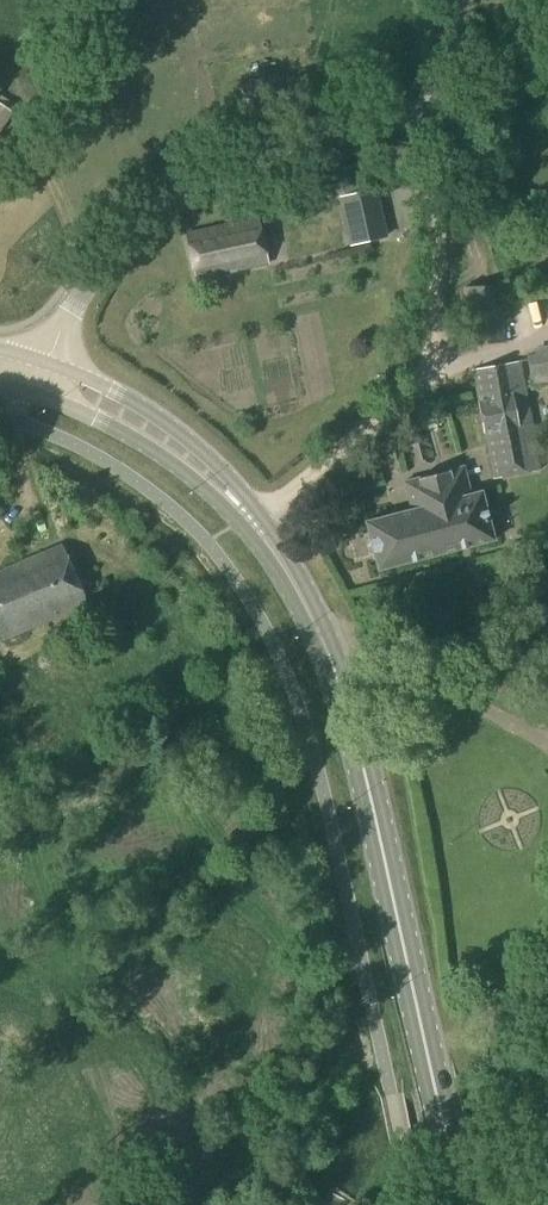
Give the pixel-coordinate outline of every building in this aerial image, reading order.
[(0,95),(0,132),(13,112),(9,110),(13,104),(0,95)] [(350,247),(388,238),(376,188),(338,197),(350,247)] [(197,280),(269,264),(259,217),(186,233),(197,280)] [(468,345),(504,343),(501,286),(464,289),(468,345)] [(547,344),(547,347),(532,350),(533,354),(526,355),(532,386),(547,383),(547,344)] [(494,477),(541,468),(520,360),(473,369),(494,477)] [(446,470),(466,547),(494,540),(482,492),(473,494),(465,465),(446,470)] [(379,569),(466,547),(446,470),(404,481),(411,510),(367,522),(379,569)] [(88,604),(62,544),(0,571),(0,631),(4,640),(88,604)]
